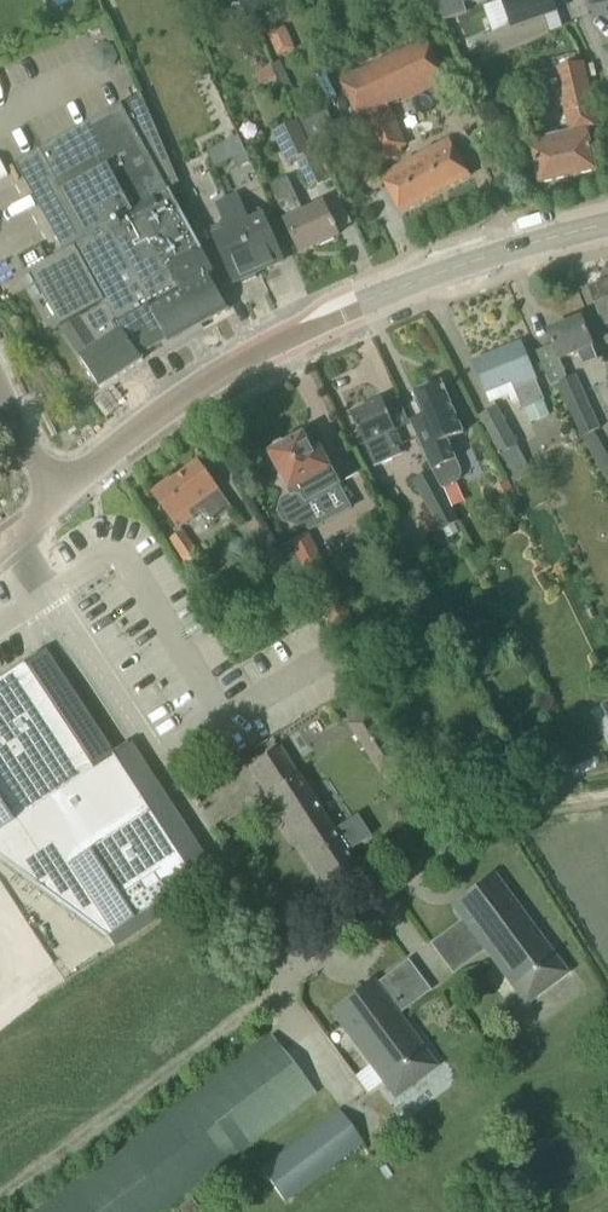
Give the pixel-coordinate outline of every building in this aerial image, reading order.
[(444,21),(466,14),(467,13),(462,0),(434,0),(444,21)] [(553,0),(505,0),(502,1),(509,21),(506,27),(475,41),(485,63),(549,34),(544,18),(557,13),(553,0)] [(268,34),(277,58),(295,51),(286,27),(268,34)] [(340,79),(360,122),(390,109),(389,106),(403,99),(404,103),(447,82),(427,39),(340,79)] [(555,70),(569,132),(530,142),(541,184),(597,170),(587,129),(599,127),(584,63),(555,70)] [(255,73),(262,88),(279,80),(272,65),(255,73)] [(40,151),(15,164),(61,250),(62,251),(31,269),(60,323),(104,299),(107,304),(140,356),(167,340),(169,343),(229,310),(210,276),(215,273),(170,190),(180,184),(146,102),(143,95),(123,106),(40,151)] [(401,150),(408,146),(392,109),(357,128),(376,166),(403,153),(401,150)] [(290,164),(298,160),(312,191),(328,183),(299,121),(275,132),(290,164)] [(227,143),(238,170),(251,164),(239,137),(227,143)] [(381,175),(402,213),(471,176),(450,138),(381,175)] [(271,186),(287,220),(286,221),(301,253),(338,236),(323,203),(304,211),(288,178),(271,186)] [(238,193),(228,198),(260,271),(283,261),(263,215),(250,221),(238,193)] [(260,271),(228,198),(216,203),(227,230),(215,236),(235,282),(241,280),(243,284),(257,278),(255,273),(260,271)] [(590,288),(605,327),(607,326),(607,282),(590,288)] [(79,320),(63,330),(101,388),(100,389),(101,390),(144,361),(143,360),(143,361),(140,356),(107,304),(79,320)] [(549,332),(554,345),(537,352),(552,387),(557,384),(582,438),(601,429),(576,376),(569,379),(561,362),(578,354),(583,367),(598,360),(582,319),(549,332)] [(475,362),(484,385),(488,395),(512,384),(523,411),(525,410),(531,423),(549,416),(543,402),(545,401),(521,344),(475,362)] [(457,460),(458,460),(449,440),(464,433),(442,382),(414,394),(424,416),(411,422),(420,444),(433,471),(434,470),(443,489),(444,489),(444,488),(456,483),(460,479),(462,475),(461,470),(457,460)] [(352,415),(361,437),(375,467),(403,455),(400,448),(404,446),(383,401),(352,415)] [(479,417),(500,457),(519,447),(497,407),(479,417)] [(309,505),(340,487),(320,451),(313,454),(304,436),(287,445),(282,443),(276,447),(275,452),(271,454),(292,493),(281,499),(277,512),(283,524),(296,527),(307,521),(311,509),(309,505)] [(233,509),(220,491),(199,461),(173,480),(172,478),(152,493),(179,530),(194,519),(193,518),(205,510),(214,523),(233,509)] [(459,522),(432,470),(413,480),(441,532),(459,522)] [(494,489),(505,510),(520,503),(509,482),(494,489)] [(170,540),(190,569),(204,559),(184,530),(170,540)] [(322,614),(320,615),(327,630),(352,617),(322,560),(324,559),(310,532),(284,545),(298,571),(302,569),(321,604),(317,606),(322,614)] [(261,557),(282,598),(300,589),(279,548),(261,557)] [(106,937),(210,869),(129,744),(111,756),(43,651),(0,679),(0,858),(106,937)] [(348,724),(381,776),(402,762),(368,711),(348,724)] [(279,747),(248,767),(324,886),(356,866),(347,852),(359,844),(369,838),(355,816),(333,830),(279,747)] [(493,874),(455,902),(462,912),(466,909),(470,913),(461,920),(480,946),(490,940),(533,998),(567,973),(493,874)] [(363,987),(329,1012),(394,1098),(427,1074),(388,1021),(396,1015),(374,984),(372,980),(369,982),(363,987)] [(314,1093),(272,1037),(43,1211),(158,1211),(314,1093)] [(261,1169),(284,1200),(362,1142),(339,1111),(261,1169)]
